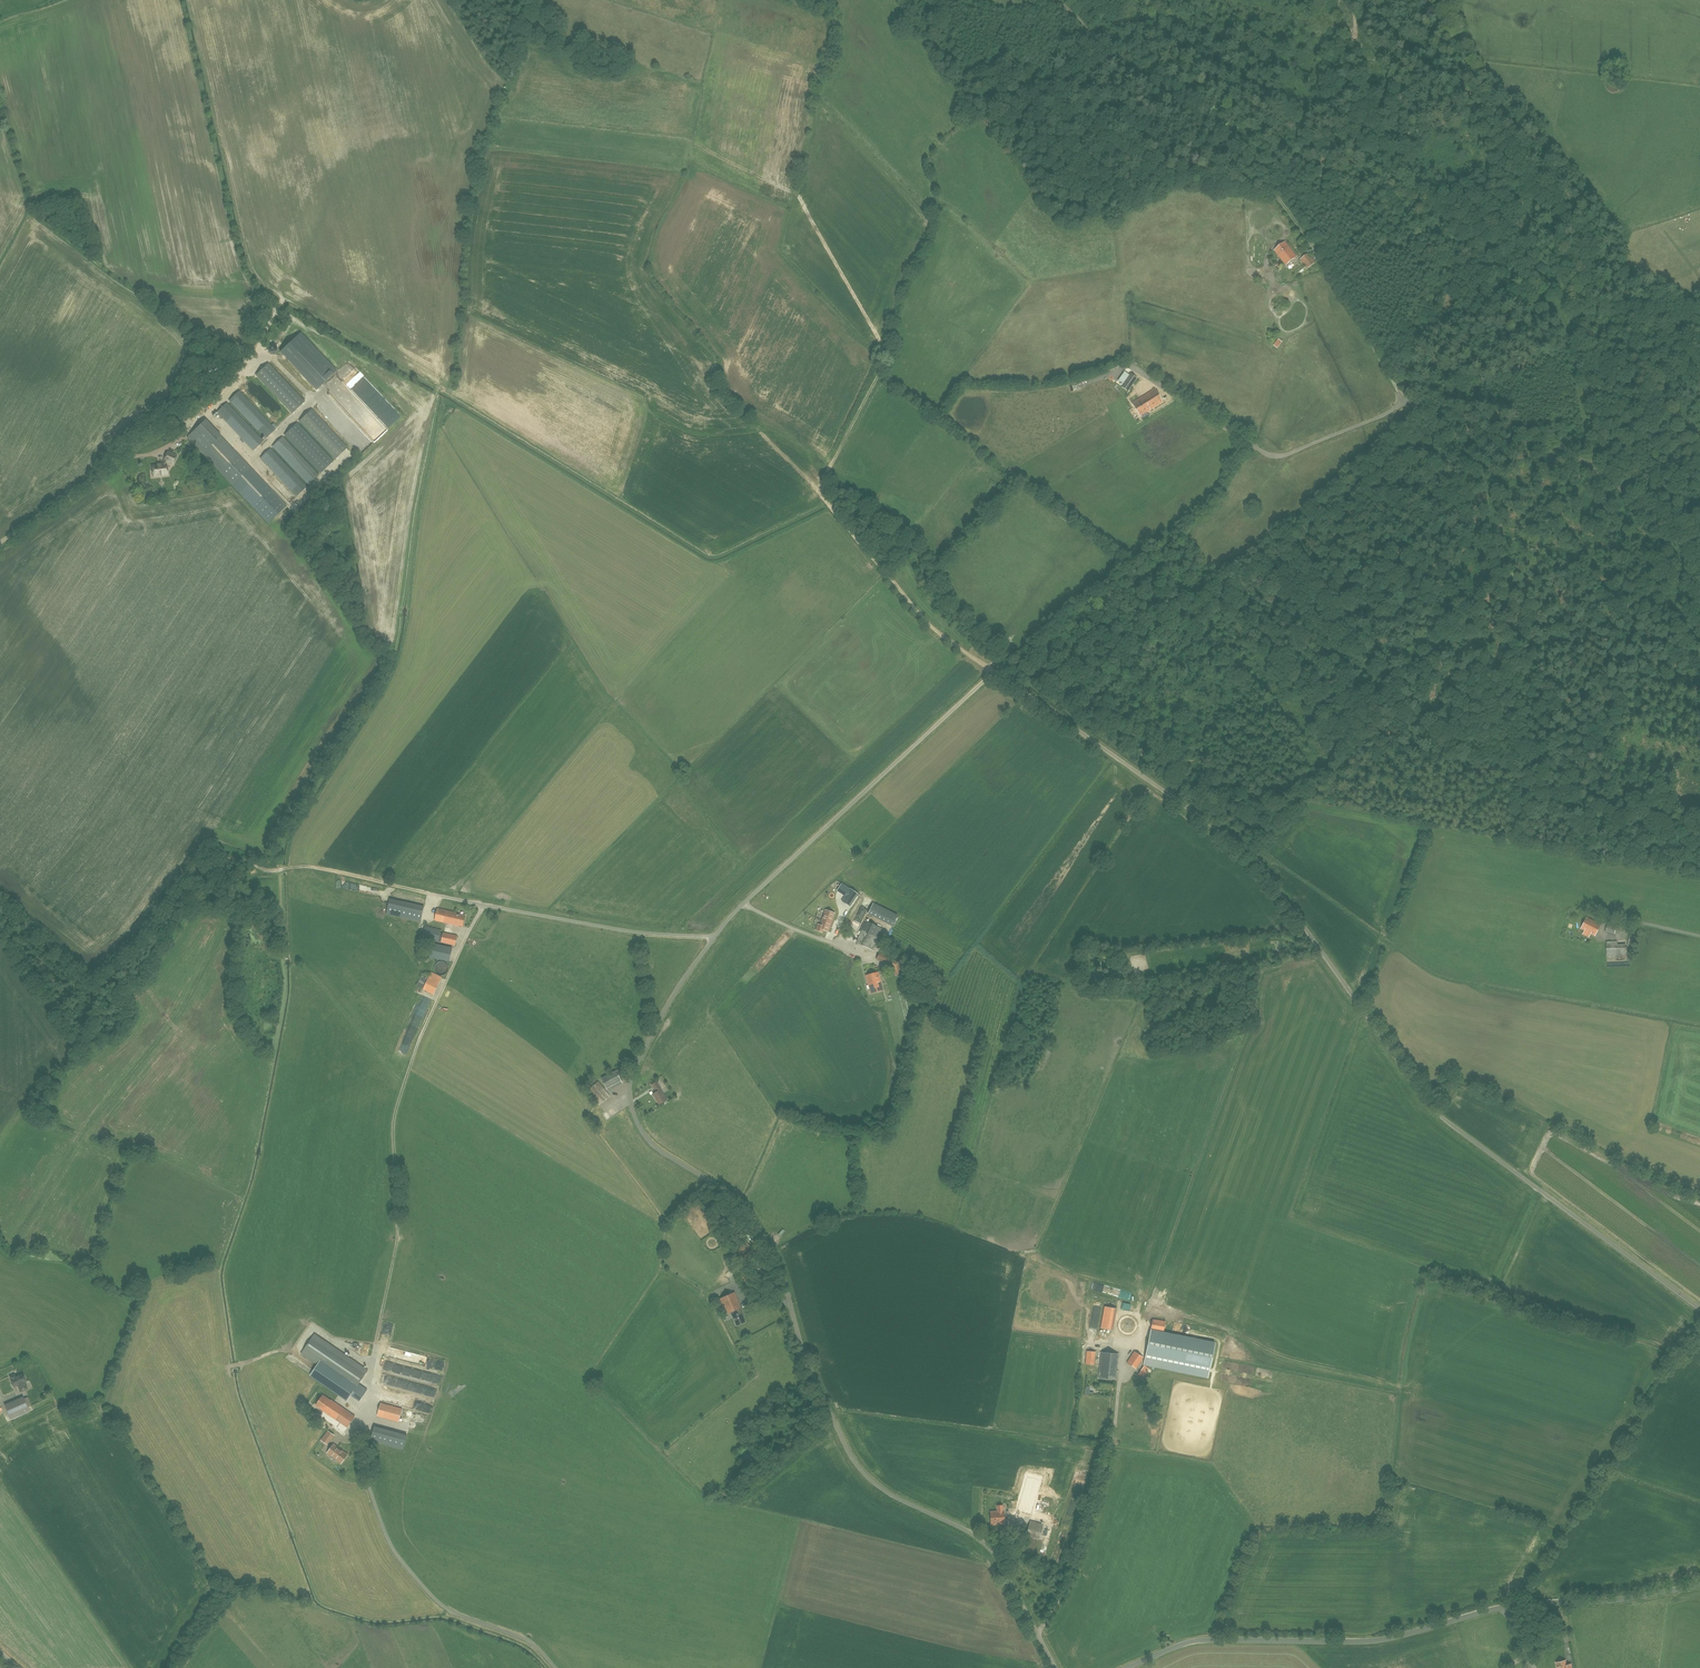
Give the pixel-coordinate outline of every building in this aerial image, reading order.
[(1286,265),(1296,257),(1285,242),(1274,250),(1286,265)] [(1307,269),(1315,263),(1308,253),(1300,259),(1307,269)] [(301,334),(281,353),(317,391),(337,372),(301,334)] [(1277,348),(1282,341),(1278,338),(1273,345),(1277,348)] [(305,402),(268,364),(256,376),(292,414),(305,402)] [(1133,383),(1127,379),(1121,387),(1128,391),(1133,383)] [(1162,403),(1161,400),(1156,392),(1154,389),(1132,403),(1140,416),(1162,403)] [(265,439),(275,430),(239,392),(229,401),(265,439)] [(314,407),(327,421),(333,416),(330,413),(333,410),(336,413),(340,409),(327,395),(314,407)] [(1113,402),(1101,410),(1105,417),(1117,410),(1113,402)] [(253,451),(263,441),(227,403),(217,412),(253,451)] [(348,448),(312,410),(299,422),(335,460),(348,448)] [(1117,410),(1106,418),(1107,421),(1119,413),(1117,410)] [(286,506),(250,468),(208,423),(202,423),(187,437),(232,485),(268,523),(286,506)] [(297,424),(285,435),(321,473),(333,462),(297,424)] [(318,476),(300,456),(282,438),(273,447),(309,485),(318,476)] [(306,487),(277,456),(270,449),(260,458),(296,496),(306,487)] [(173,464),(176,456),(168,452),(165,460),(163,464),(160,465),(161,466),(152,467),(154,477),(163,475),(163,474),(167,474),(166,464),(167,461),(173,464)] [(117,492),(110,496),(115,504),(117,503),(117,502),(118,501),(119,502),(127,497),(123,490),(118,494),(117,492)] [(858,894),(850,889),(842,884),(837,891),(845,896),(845,897),(842,901),(849,907),(853,902),(858,894)] [(390,899),(386,914),(421,922),(424,907),(390,899)] [(865,914),(891,926),(896,914),(870,902),(865,914)] [(462,926),(465,916),(456,914),(456,913),(437,909),(434,920),(454,925),(454,924),(462,926)] [(822,930),(827,931),(834,913),(825,910),(823,915),(824,915),(820,925),(818,924),(816,930),(822,932),(822,930)] [(863,915),(857,913),(852,922),(856,924),(858,921),(860,922),(863,915)] [(1595,936),(1601,925),(1587,918),(1581,929),(1595,936)] [(866,921),(862,930),(856,942),(873,951),(883,930),(866,921)] [(1614,934),(1616,926),(1607,924),(1605,932),(1614,934)] [(455,946),(457,936),(443,933),(443,934),(440,933),(440,930),(424,927),(422,938),(455,946)] [(1627,948),(1626,948),(1626,944),(1617,944),(1617,941),(1606,941),(1607,957),(1631,956),(1631,949),(1634,949),(1637,936),(1629,935),(1627,948)] [(449,962),(452,949),(430,943),(427,956),(449,962)] [(881,962),(892,967),(895,976),(902,973),(898,962),(895,961),(884,955),(881,962)] [(429,977),(423,974),(417,986),(434,994),(442,977),(431,972),(429,977)] [(871,994),(883,990),(878,973),(866,976),(871,994)] [(420,1003),(426,1008),(430,1001),(424,997),(420,1003)] [(420,1022),(422,1015),(414,1014),(413,1020),(420,1022)] [(657,1071),(654,1075),(660,1079),(663,1074),(667,1068),(661,1064),(657,1071)] [(607,1090),(616,1085),(621,1083),(619,1079),(625,1077),(620,1068),(615,1071),(615,1072),(601,1079),(607,1090)] [(599,1105),(610,1096),(598,1082),(587,1091),(599,1105)] [(660,1090),(653,1094),(661,1107),(664,1105),(666,1104),(669,1102),(667,1098),(663,1092),(661,1089),(660,1090)] [(746,1241),(733,1251),(742,1263),(755,1253),(746,1241)] [(739,1273),(743,1283),(752,1279),(747,1269),(739,1273)] [(380,1300),(385,1280),(377,1278),(372,1299),(380,1300)] [(730,1312),(732,1316),(736,1326),(745,1322),(742,1316),(743,1315),(740,1308),(734,1293),(720,1299),(727,1314),(730,1312)] [(1102,1306),(1100,1328),(1099,1328),(1098,1332),(1109,1333),(1109,1332),(1112,1333),(1115,1307),(1102,1306)] [(1151,1330),(1163,1332),(1165,1321),(1152,1319),(1151,1330)] [(1215,1344),(1151,1330),(1144,1364),(1208,1377),(1215,1344)] [(360,1400),(367,1390),(359,1384),(368,1371),(315,1334),(302,1353),(318,1364),(310,1375),(320,1382),(347,1400),(351,1394),(360,1400)] [(1094,1365),(1095,1352),(1087,1351),(1086,1364),(1094,1365)] [(1134,1351),(1127,1363),(1136,1369),(1143,1357),(1134,1351)] [(1115,1380),(1118,1354),(1101,1352),(1099,1378),(1115,1380)] [(1145,1374),(1149,1368),(1144,1365),(1140,1371),(1145,1374)] [(21,1381),(18,1376),(15,1377),(14,1374),(10,1376),(11,1379),(10,1379),(14,1387),(18,1386),(19,1385),(18,1384),(20,1383),(19,1382),(21,1381)] [(19,1385),(18,1386),(21,1392),(27,1389),(24,1383),(26,1382),(23,1374),(18,1376),(21,1381),(19,1382),(20,1383),(18,1384),(19,1385)] [(347,1427),(355,1416),(331,1400),(330,1400),(323,1395),(316,1405),(324,1410),(323,1411),(347,1427)] [(23,1397),(4,1405),(11,1419),(29,1411),(23,1397)] [(399,1422),(402,1409),(381,1403),(377,1416),(399,1422)] [(371,1441),(403,1449),(407,1435),(374,1426),(371,1441)] [(328,1431),(321,1440),(328,1445),(335,1435),(328,1431)] [(344,1451),(343,1451),(342,1450),(334,1444),(328,1453),(341,1463),(348,1454),(344,1451)] [(1026,1476),(1017,1511),(1031,1514),(1041,1480),(1026,1476)] [(997,1511),(990,1511),(991,1524),(1005,1523),(1003,1505),(996,1506),(997,1511)] [(1025,1552),(1025,1554),(1033,1556),(1037,1539),(1039,1540),(1043,1525),(1030,1521),(1022,1551),(1025,1552)]
